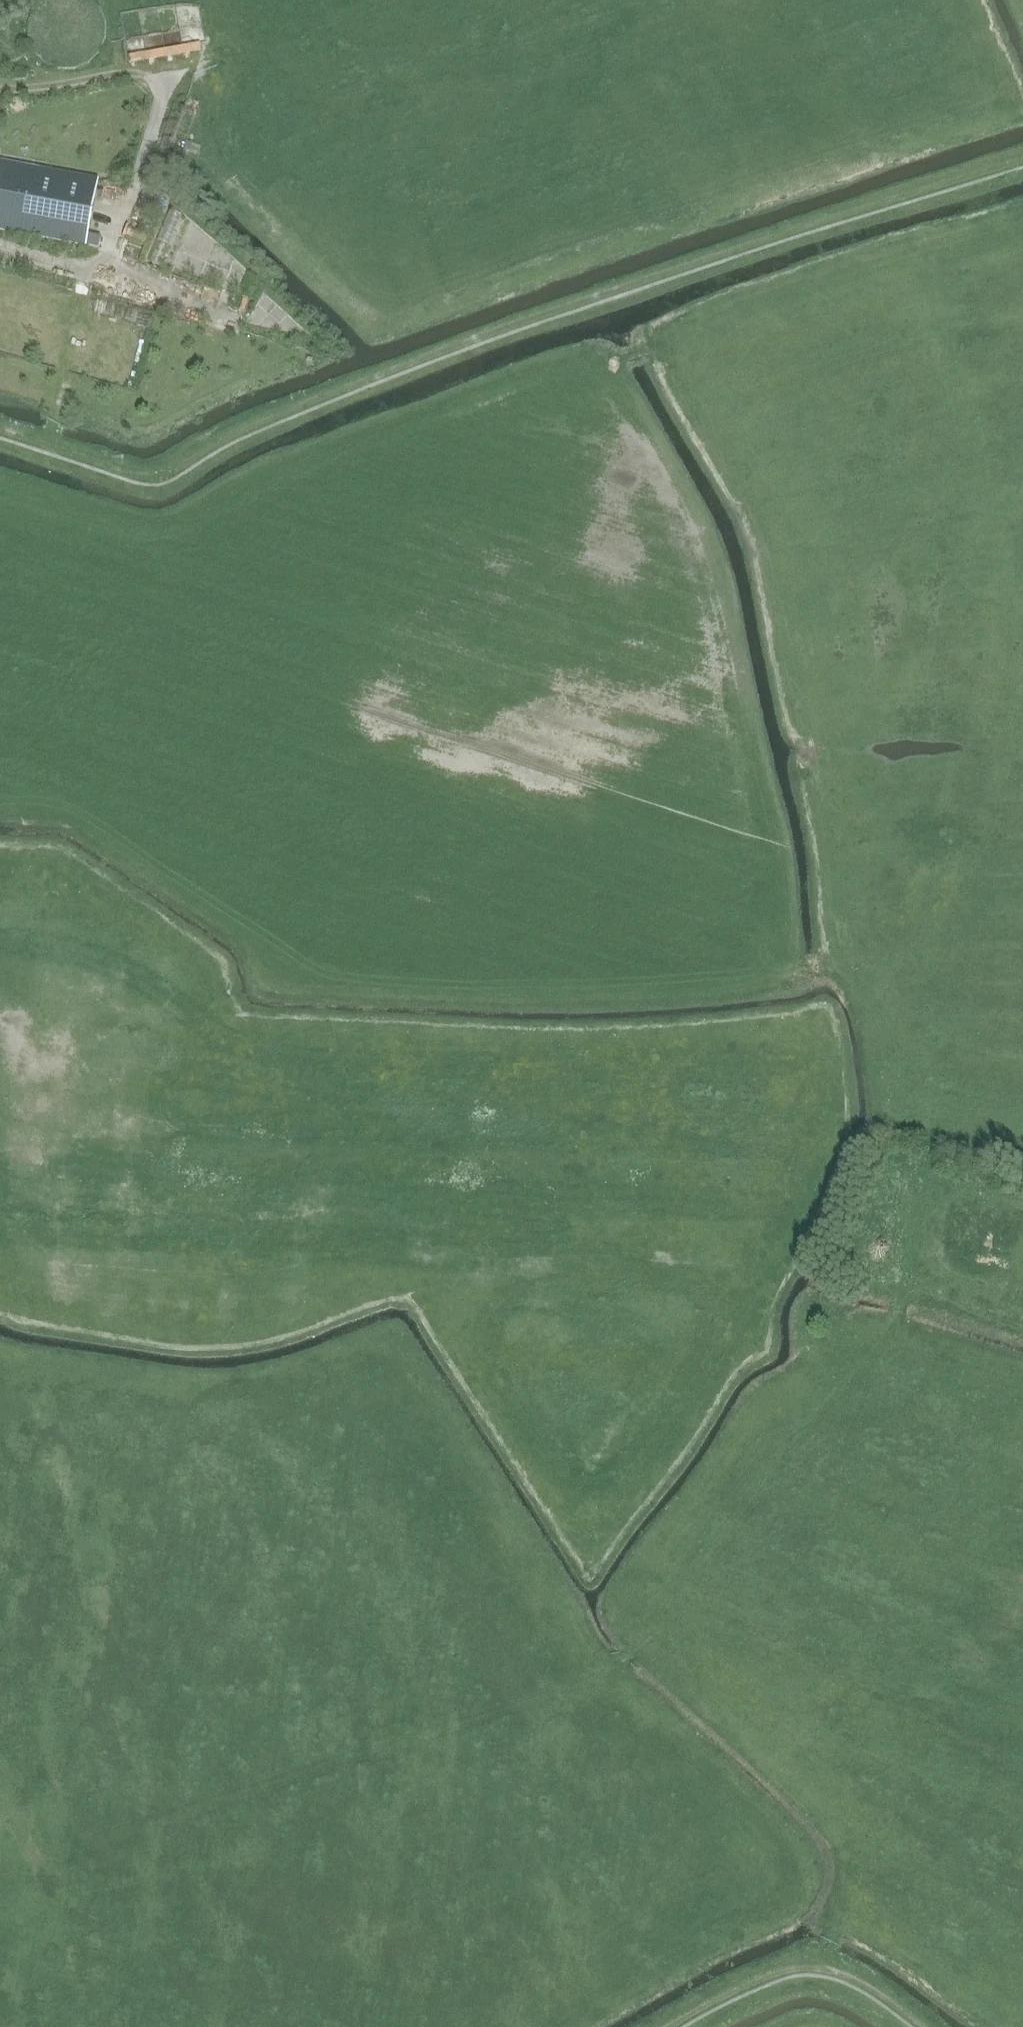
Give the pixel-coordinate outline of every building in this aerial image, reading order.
[(202,0),(144,9),(148,34),(131,37),(135,61),(210,50),(202,0)] [(86,245),(98,180),(0,162),(0,229),(86,245)]
